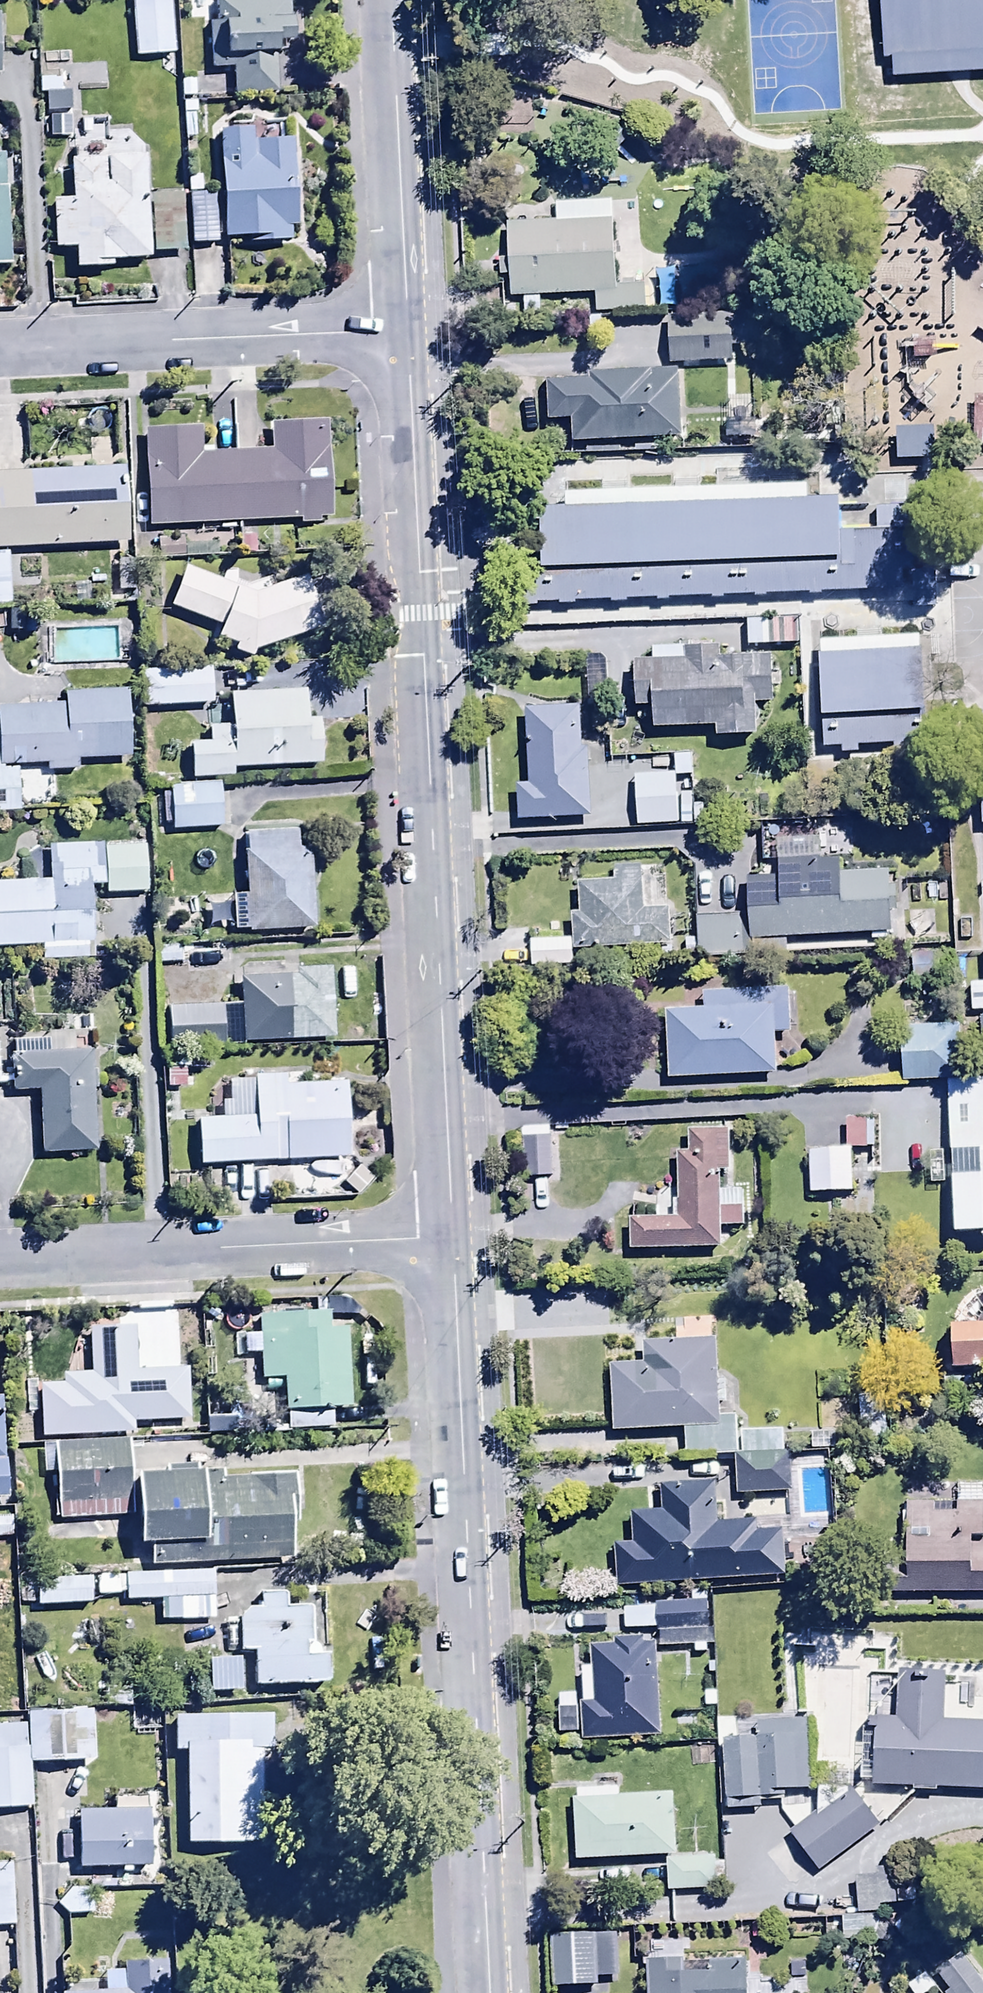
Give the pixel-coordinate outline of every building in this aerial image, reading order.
[(132,33),(172,31),(171,0),(130,0),(132,33)] [(191,20),(209,19),(212,69),(231,68),(232,94),(299,91),(297,58),(278,59),(276,39),(304,37),(302,8),(290,9),(290,0),(190,0),(191,20)] [(45,92),(46,139),(79,138),(78,86),(107,86),(106,67),(71,67),(71,51),(57,51),(57,64),(44,64),(44,76),(39,76),(39,92),(45,92)] [(225,74),(196,74),(196,93),(226,92),(225,74)] [(196,138),(196,100),(183,100),(183,138),(196,138)] [(218,126),(223,236),(246,235),(246,241),(291,239),(290,224),(295,223),(291,136),(254,137),(253,124),(218,126)] [(131,133),(106,134),(107,155),(70,155),(70,195),(52,195),(53,245),(74,244),(75,265),(111,265),(111,256),(149,255),(145,149),(131,133)] [(2,151),(0,151),(0,263),(10,263),(2,151)] [(217,173),(186,174),(187,189),(189,189),(191,242),(216,241),(214,190),(218,190),(217,173)] [(182,190),(150,191),(152,249),(184,248),(182,190)] [(621,225),(509,228),(510,309),(606,307),(606,330),(657,329),(657,298),(623,299),(621,225)] [(665,314),(669,364),(732,361),(732,344),(754,343),(753,310),(665,314)] [(695,386),(565,389),(567,453),(696,451),(695,386)] [(982,445),(982,390),(971,390),(971,445),(982,445)] [(145,505),(327,495),(322,395),(265,398),(267,425),(205,428),(203,401),(140,405),(145,505)] [(752,396),(725,397),(725,437),(753,436),(752,396)] [(124,519),(119,440),(0,448),(0,528),(124,519)] [(525,517),(529,618),(898,604),(894,502),(525,517)] [(0,549),(0,607),(11,606),(9,549),(0,549)] [(117,557),(117,589),(132,589),(132,557),(117,557)] [(183,562),(169,602),(219,621),(233,580),(183,562)] [(306,569),(256,589),(235,581),(215,632),(235,640),(233,646),(251,653),(254,645),(326,620),(306,569)] [(715,642),(650,645),(650,658),(631,659),(633,705),(649,705),(650,727),(713,724),(713,735),(754,734),(753,702),(773,701),(771,653),(716,655),(715,642)] [(139,686),(210,685),(210,646),(139,647),(139,686)] [(938,661),(829,669),(836,755),(944,747),(938,661)] [(17,764),(43,762),(44,770),(77,768),(76,757),(130,755),(127,687),(61,690),(62,703),(0,706),(0,764),(17,764)] [(582,703),(525,706),(529,780),(516,781),(518,818),(591,815),(588,742),(584,742),(582,703)] [(672,754),(673,773),(633,775),(635,825),(702,822),(701,805),(676,806),(674,775),(691,775),(690,753),(672,754)] [(172,808),(222,804),(218,761),(168,765),(172,808)] [(20,811),(17,764),(0,764),(0,812),(20,811)] [(307,906),(306,814),(241,815),(241,871),(230,871),(230,907),(307,906)] [(745,914),(748,939),(888,931),(888,909),(895,909),(896,886),(888,886),(888,870),(852,870),(851,859),(817,859),(817,837),(776,837),(776,865),(752,865),(752,874),(745,874),(745,914)] [(104,882),(105,891),(149,889),(147,839),(47,842),(48,877),(0,878),(0,944),(41,943),(41,958),(94,956),(91,882),(104,882)] [(572,937),(573,946),(661,943),(661,954),(677,953),(677,940),(673,941),(672,904),(645,905),(643,865),(612,866),(613,876),(577,877),(578,909),(571,909),(572,937)] [(748,939),(745,914),(714,914),(714,903),(695,903),(697,936),(684,937),(686,959),(749,956),(748,939)] [(933,913),(907,913),(907,937),(934,936),(933,913)] [(176,918),(176,949),(230,947),(229,917),(176,918)] [(573,946),(572,937),(530,938),(531,965),(574,963),(573,946)] [(243,1023),(339,1014),(332,948),(236,958),(243,1023)] [(951,952),(910,953),(910,979),(952,978),(951,952)] [(163,987),(165,1023),(220,1019),(218,984),(163,987)] [(668,1075),(777,1070),(775,1029),(788,1028),(786,984),(702,988),(703,1006),(665,1008),(668,1075)] [(951,998),(898,1001),(900,1056),(954,1054),(951,998)] [(9,1038),(9,1027),(0,1027),(0,1081),(10,1081),(9,1038)] [(9,1038),(10,1081),(11,1088),(37,1087),(40,1151),(95,1149),(91,1045),(74,1046),(73,1027),(47,1028),(47,1036),(9,1038)] [(207,1047),(166,1047),(166,1085),(186,1085),(186,1067),(207,1067),(207,1047)] [(243,1189),(241,1158),(349,1155),(347,1077),(285,1079),(285,1070),(252,1071),(252,1075),(227,1076),(228,1097),(219,1098),(220,1115),(196,1116),(198,1163),(206,1163),(207,1190),(227,1189),(227,1201),(240,1201),(239,1189),(243,1189)] [(945,1080),(951,1233),(979,1232),(979,1237),(982,1237),(982,1077),(945,1080)] [(867,1098),(843,1098),(843,1125),(868,1125),(867,1098)] [(549,1156),(547,1116),(520,1117),(522,1157),(549,1156)] [(629,1217),(630,1248),(722,1246),(721,1228),(744,1228),(743,1188),(724,1188),(723,1169),(730,1169),(729,1126),(689,1127),(689,1148),(678,1148),(679,1216),(651,1217),(651,1203),(631,1204),(632,1217),(629,1217)] [(849,1129),(806,1129),(807,1170),(849,1170),(849,1129)] [(282,1377),(284,1408),(350,1405),(346,1325),(329,1326),(328,1308),(258,1312),(259,1332),(248,1333),(249,1351),(259,1351),(260,1378),(282,1377)] [(644,1362),(610,1364),(613,1431),(683,1428),(685,1454),(738,1452),(738,1430),(736,1385),(727,1376),(720,1376),(718,1336),(712,1336),(711,1314),(672,1316),(673,1338),(642,1340),(644,1362)] [(951,1368),(982,1367),(982,1322),(948,1323),(951,1368)] [(80,1416),(81,1433),(123,1431),(122,1401),(92,1402),(93,1416),(80,1416)] [(831,1430),(810,1431),(810,1445),(852,1444),(850,1401),(830,1402),(831,1430)] [(738,1430),(738,1452),(737,1494),(793,1491),(811,1480),(810,1449),(785,1451),(784,1427),(738,1430)] [(133,1514),(131,1469),(129,1439),(40,1443),(41,1474),(54,1473),(56,1518),(133,1514)] [(131,1469),(133,1514),(137,1514),(138,1538),(148,1538),(149,1564),(293,1558),(292,1523),(297,1522),(295,1470),(223,1473),(223,1465),(131,1469)] [(630,1542),(615,1542),(617,1586),(784,1578),(782,1528),(758,1529),(757,1518),(717,1520),(715,1480),(660,1482),(661,1509),(628,1511),(630,1542)] [(982,1591),(982,1503),(955,1504),(954,1486),(905,1487),(906,1556),(876,1556),(877,1594),(982,1591)] [(213,1570),(96,1573),(97,1595),(124,1594),(124,1599),(159,1598),(160,1620),(214,1619),(213,1570)] [(91,1576),(19,1576),(19,1604),(91,1603),(91,1576)] [(238,1649),(253,1649),(254,1684),(327,1683),(326,1649),(312,1650),(311,1606),(286,1607),(286,1590),(258,1591),(258,1606),(246,1606),(238,1615),(238,1649)] [(656,1635),(657,1648),(719,1646),(718,1601),(656,1603),(656,1607),(623,1608),(623,1630),(656,1629),(656,1635)] [(657,1648),(656,1635),(614,1636),(614,1643),(590,1643),(591,1666),(580,1666),(582,1739),(659,1737),(657,1648)] [(238,1637),(207,1637),(206,1671),(238,1671),(238,1637)] [(944,1719),(946,1671),(897,1669),(895,1716),(875,1716),(874,1727),(862,1727),(860,1781),(872,1781),(871,1786),(911,1787),(911,1791),(936,1792),(937,1787),(982,1789),(982,1721),(944,1719)] [(557,1705),(557,1733),(579,1733),(579,1705),(557,1705)] [(271,1714),(173,1714),(173,1749),(184,1749),(184,1841),(262,1842),(262,1762),(271,1762),(271,1714)] [(807,1719),(755,1721),(755,1734),(723,1736),(725,1809),(759,1808),(759,1798),(786,1797),(785,1790),(810,1790),(807,1719)] [(38,1731),(39,1760),(92,1758),(91,1729),(38,1731)] [(32,1804),(28,1744),(0,1746),(0,1806),(32,1804)] [(574,1841),(675,1835),(671,1776),(619,1779),(618,1763),(575,1765),(576,1781),(571,1782),(574,1841)] [(874,1807),(849,1771),(789,1812),(813,1848),(874,1807)] [(152,1789),(76,1790),(76,1847),(152,1847),(152,1789)] [(0,1838),(0,1906),(16,1906),(13,1838),(0,1838)] [(715,1855),(666,1857),(667,1891),(722,1889),(721,1862),(715,1862),(715,1855)] [(875,1876),(855,1877),(856,1913),(879,1912),(879,1905),(915,1904),(913,1866),(875,1868),(875,1876)] [(91,1887),(68,1887),(56,1903),(68,1914),(92,1914),(91,1887)] [(889,1916),(840,1918),(841,1945),(890,1943),(889,1916)] [(552,1934),(552,1985),(597,1984),(596,1934),(552,1934)] [(805,1962),(789,1962),(789,1980),(772,1981),(772,1984),(747,1985),(746,1958),(688,1961),(687,1940),(641,1942),(642,1967),(647,1967),(648,1992),(806,1992),(805,1962)] [(935,1972),(949,1990),(945,1992),(982,1992),(982,1982),(960,1953),(935,1972)] [(164,1957),(124,1958),(124,1972),(103,1972),(103,1989),(97,1989),(97,1979),(68,1980),(69,1989),(59,1989),(60,1992),(165,1992),(164,1957)]
